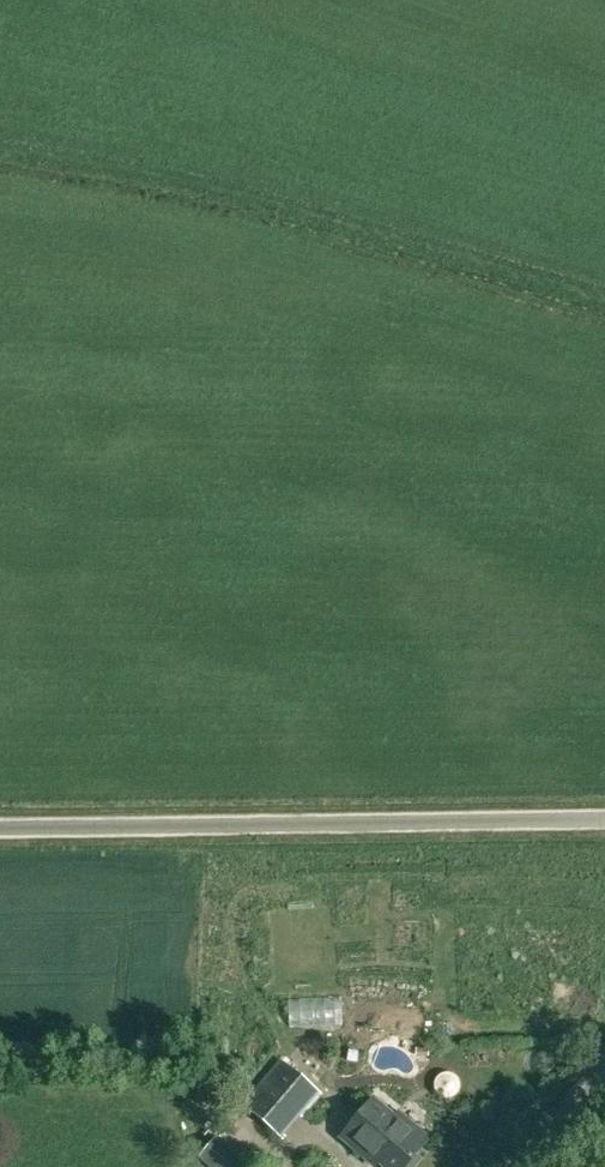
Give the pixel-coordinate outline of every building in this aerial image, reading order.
[(285,1139),(322,1094),(279,1060),(244,1104),(285,1139)] [(422,1158),(417,1154),(429,1139),(398,1112),(394,1116),(373,1099),(341,1137),(371,1162),(375,1157),(386,1166),(415,1166),(422,1158)] [(216,1139),(200,1158),(211,1166),(249,1166),(216,1139)]
